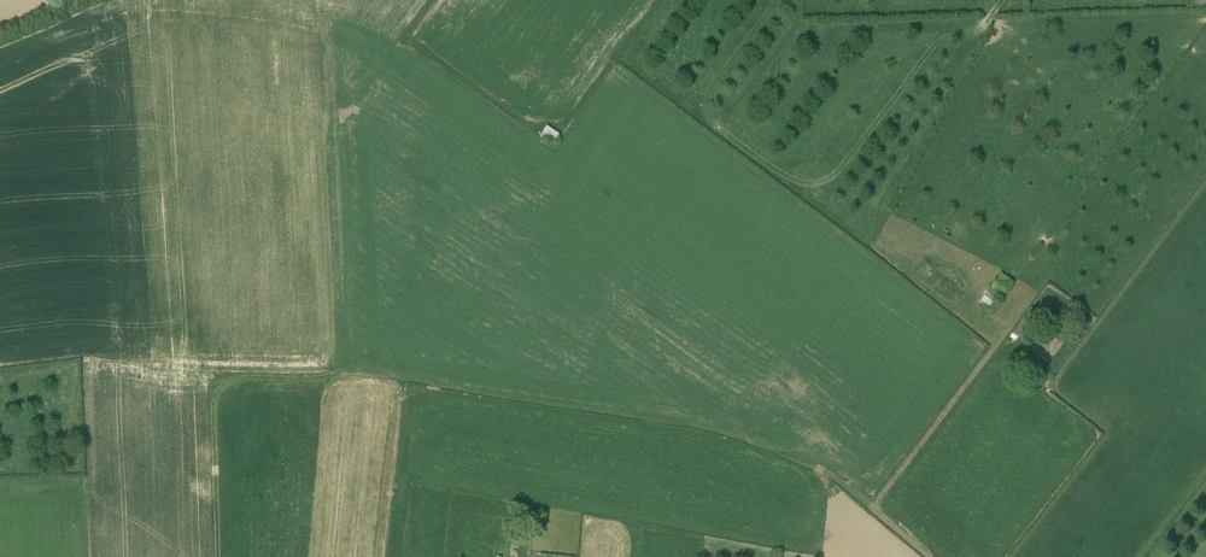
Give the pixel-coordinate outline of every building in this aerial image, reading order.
[(548,124),(542,133),(554,142),(561,133),(548,124)] [(987,291),(981,302),(990,307),(996,296),(987,291)] [(787,429),(795,419),(782,409),(774,419),(787,429)]
